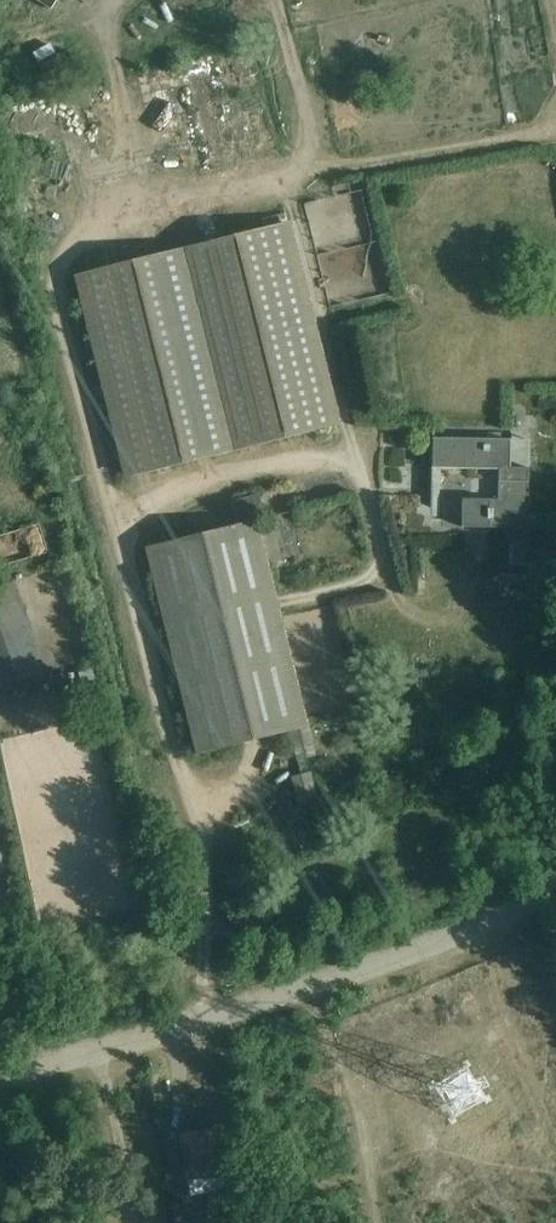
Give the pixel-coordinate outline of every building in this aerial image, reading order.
[(291,220),(72,273),(121,475),(340,422),(291,220)] [(435,430),(432,430),(431,507),(434,507),(435,468),(498,469),(498,500),(463,499),(462,528),(528,529),(529,468),(510,467),(510,440),(435,438),(435,430)] [(144,547),(196,754),(289,731),(297,760),(317,755),(309,726),(310,726),(258,519),(266,517),(260,493),(231,500),(237,524),(144,547)] [(43,550),(37,525),(0,534),(0,560),(43,550)] [(46,670),(16,581),(0,586),(0,687),(46,670)] [(291,777),(299,806),(319,801),(311,772),(291,777)] [(216,1130),(181,1136),(191,1196),(209,1193),(211,1207),(232,1204),(216,1130)]
